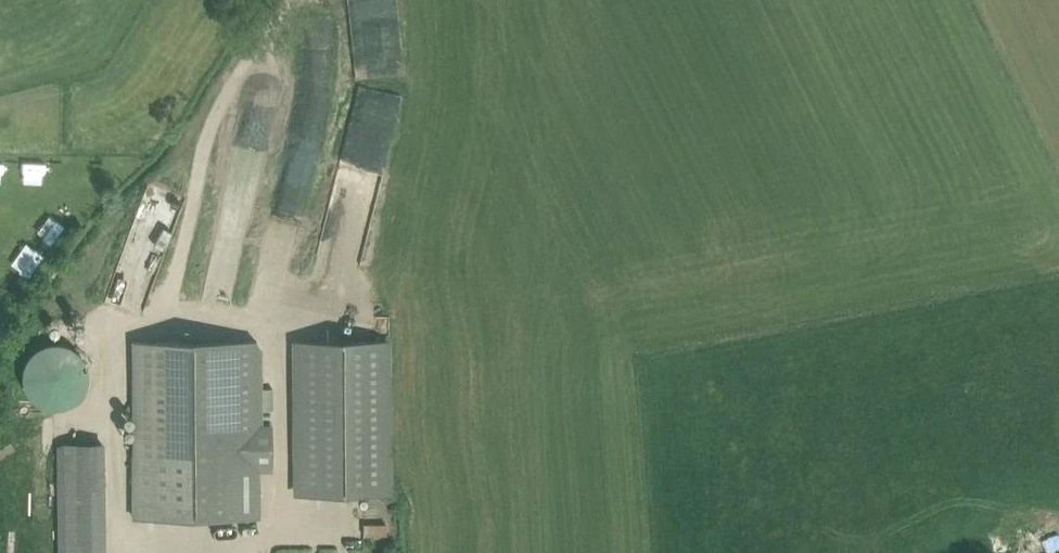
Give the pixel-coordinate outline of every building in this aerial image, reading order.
[(135,340),(134,518),(261,517),(260,468),(272,468),(272,427),(260,426),(260,339),(135,340)] [(293,340),(294,495),(393,494),(392,339),(293,340)] [(28,343),(21,402),(77,407),(84,349),(28,343)] [(56,445),(56,469),(57,488),(58,552),(105,552),(104,467),(104,445),(56,445)]
